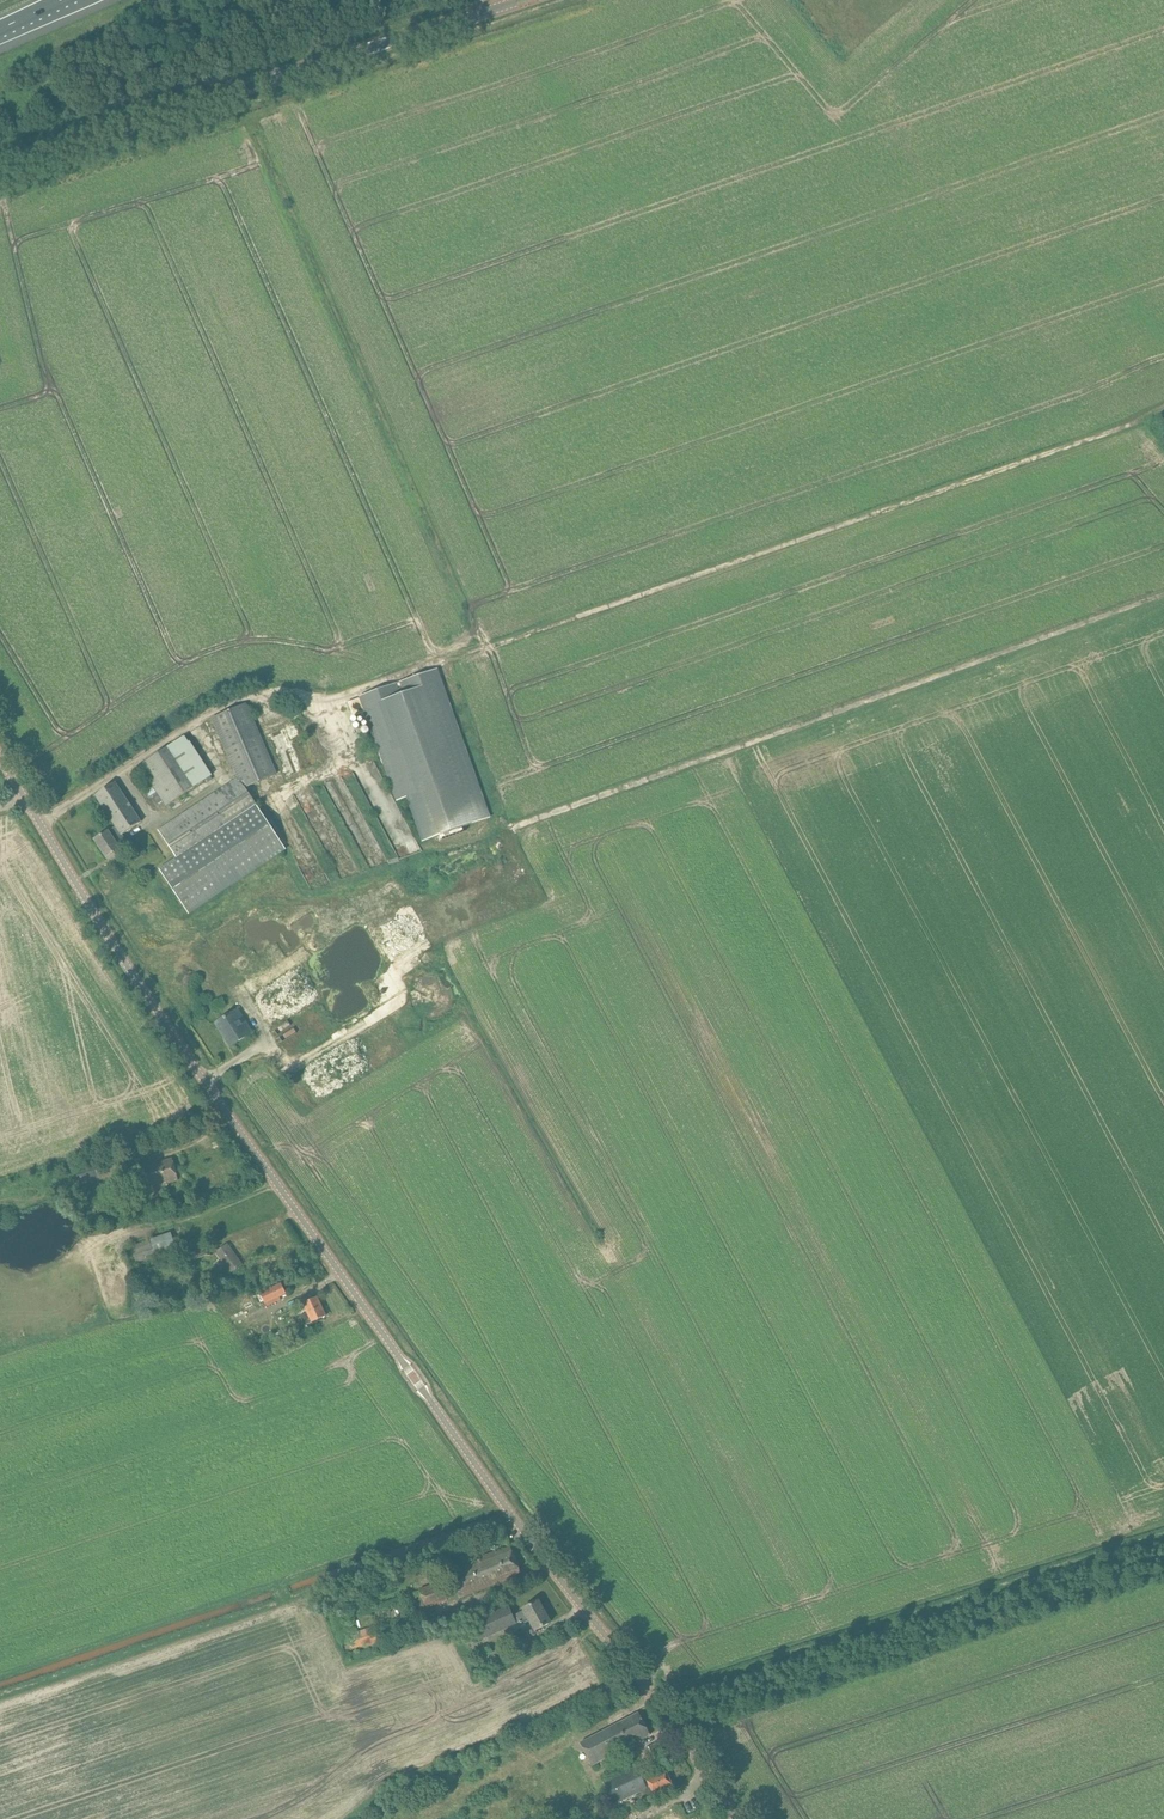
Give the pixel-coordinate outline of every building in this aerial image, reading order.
[(489,816),(438,671),(348,702),(353,716),(366,712),(396,800),(407,796),(422,840),(439,834),(441,840),(443,840),(443,841),(464,833),(462,826),(489,816)] [(246,703),(211,718),(237,778),(245,788),(277,774),(246,703)] [(295,723),(265,734),(282,778),(311,767),(295,723)] [(183,737),(140,765),(153,786),(157,792),(151,796),(157,806),(164,802),(167,805),(171,802),(178,798),(204,780),(212,775),(201,759),(198,760),(183,737)] [(245,788),(237,778),(159,829),(178,858),(159,870),(187,912),(284,848),(245,788)] [(116,782),(95,795),(116,827),(121,834),(122,833),(142,821),(116,782)] [(109,831),(95,840),(107,859),(117,852),(122,848),(129,844),(122,833),(121,834),(116,827),(109,831)] [(288,1058),(395,999),(381,974),(338,997),(335,992),(317,1002),(319,1006),(273,1031),(288,1058)] [(239,1021),(234,1012),(217,1023),(231,1046),(252,1033),(243,1018),(239,1021)] [(131,1169),(123,1172),(126,1183),(130,1182),(131,1187),(136,1185),(137,1192),(166,1183),(178,1180),(172,1158),(160,1161),(131,1169)] [(159,1206),(148,1209),(150,1220),(162,1217),(159,1206)] [(242,1264),(228,1244),(216,1253),(220,1259),(214,1264),(219,1271),(225,1266),(230,1273),(242,1264)] [(191,1252),(184,1255),(188,1265),(190,1269),(194,1268),(193,1263),(194,1262),(194,1260),(207,1255),(204,1246),(190,1251),(191,1252)] [(271,1289),(254,1297),(257,1304),(264,1301),(265,1302),(265,1303),(275,1298),(279,1296),(286,1293),(281,1283),(271,1289)] [(326,1316),(317,1297),(303,1303),(308,1313),(300,1316),(305,1326),(326,1316)] [(496,1551),(470,1561),(482,1589),(508,1579),(507,1578),(521,1573),(510,1547),(497,1552),(496,1551)] [(437,1556),(430,1559),(433,1566),(440,1563),(437,1556)] [(482,1589),(471,1563),(461,1567),(460,1565),(448,1569),(460,1598),(482,1589)] [(447,1599),(440,1582),(420,1590),(427,1607),(447,1599)] [(550,1623),(538,1601),(523,1609),(524,1610),(516,1615),(521,1624),(529,1619),(536,1631),(550,1623)] [(516,1625),(508,1607),(470,1623),(480,1641),(516,1625)] [(441,1623),(429,1628),(430,1630),(432,1634),(444,1629),(442,1626),(441,1623)] [(378,1641),(373,1627),(347,1635),(352,1650),(378,1641)] [(499,1649),(493,1651),(497,1659),(503,1657),(502,1655),(511,1651),(515,1660),(525,1655),(521,1646),(511,1650),(510,1647),(500,1651),(499,1649)] [(593,1766),(651,1735),(639,1712),(581,1743),(593,1766)] [(657,1742),(649,1746),(653,1753),(658,1764),(666,1760),(657,1742)] [(673,1787),(665,1768),(644,1778),(638,1765),(603,1782),(613,1804),(643,1790),(647,1799),(673,1787)]
